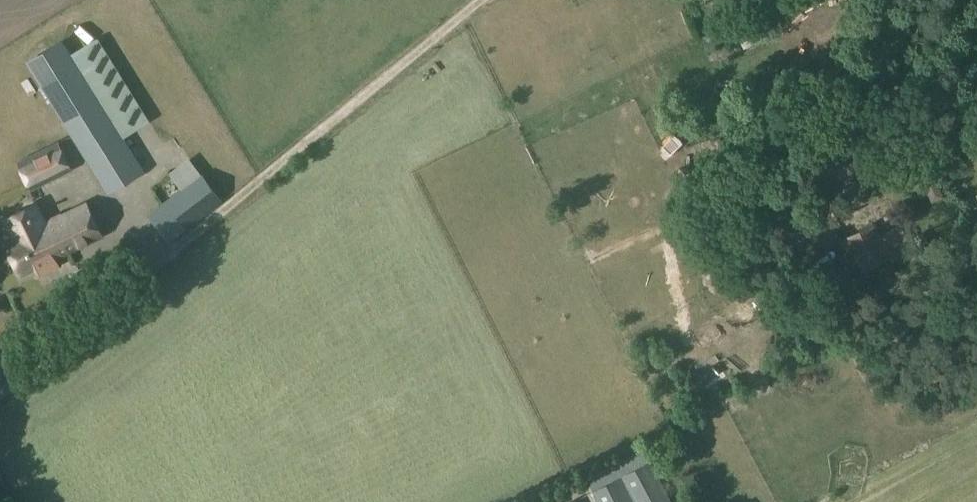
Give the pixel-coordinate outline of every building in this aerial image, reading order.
[(112,59),(85,76),(61,38),(26,59),(108,191),(143,170),(123,138),(151,121),(112,59)] [(31,190),(73,170),(71,164),(72,164),(61,144),(18,166),(27,185),(29,184),(31,190)] [(169,239),(171,238),(222,199),(201,174),(149,213),(169,239)] [(7,240),(23,272),(32,268),(40,276),(62,265),(58,255),(100,235),(85,203),(44,223),(34,203),(9,215),(18,235),(7,240)] [(882,238),(874,223),(845,238),(862,270),(889,256),(890,258),(911,247),(901,228),(882,238)] [(818,236),(822,246),(839,239),(835,229),(818,236)] [(651,459),(650,460),(644,447),(604,467),(610,481),(592,490),(598,501),(673,501),(651,459)]
